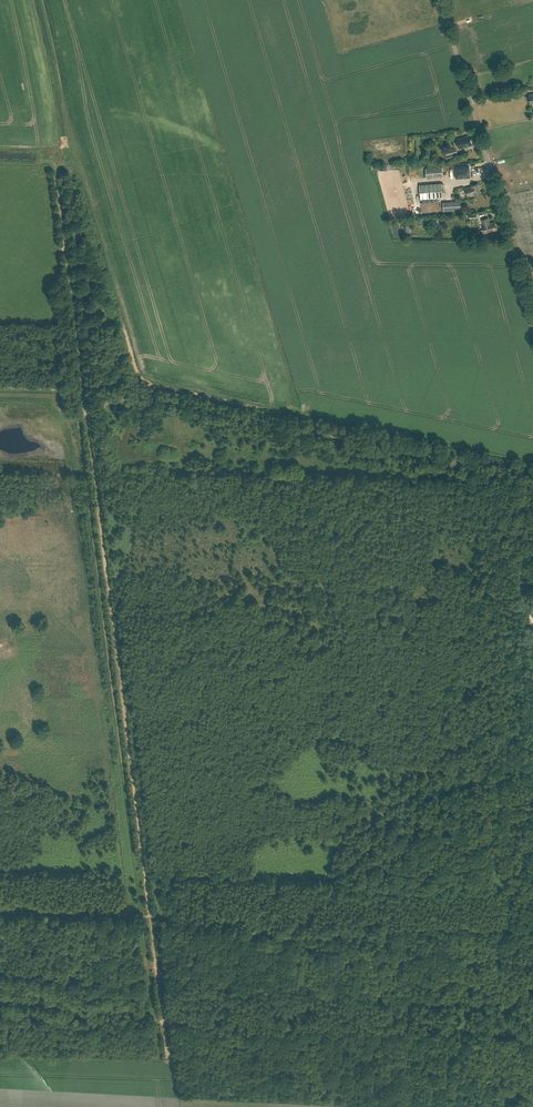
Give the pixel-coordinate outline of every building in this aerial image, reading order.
[(458,148),(461,148),(467,146),(467,148),(472,147),(470,138),(465,139),(464,137),(456,139),(458,148)] [(447,159),(454,158),(453,154),(458,153),(457,148),(445,151),(447,159)] [(456,178),(470,177),(469,166),(455,167),(456,178)] [(426,168),(427,178),(443,177),(443,167),(426,168)] [(421,199),(443,197),(442,183),(420,184),(421,199)] [(468,196),(474,194),(481,192),(478,183),(472,186),(465,188),(468,196)] [(444,202),(444,211),(462,210),(461,201),(444,202)] [(484,225),(485,229),(481,230),(483,234),(487,233),(486,232),(497,229),(495,222),(490,223),(488,218),(483,219),(484,225)]
